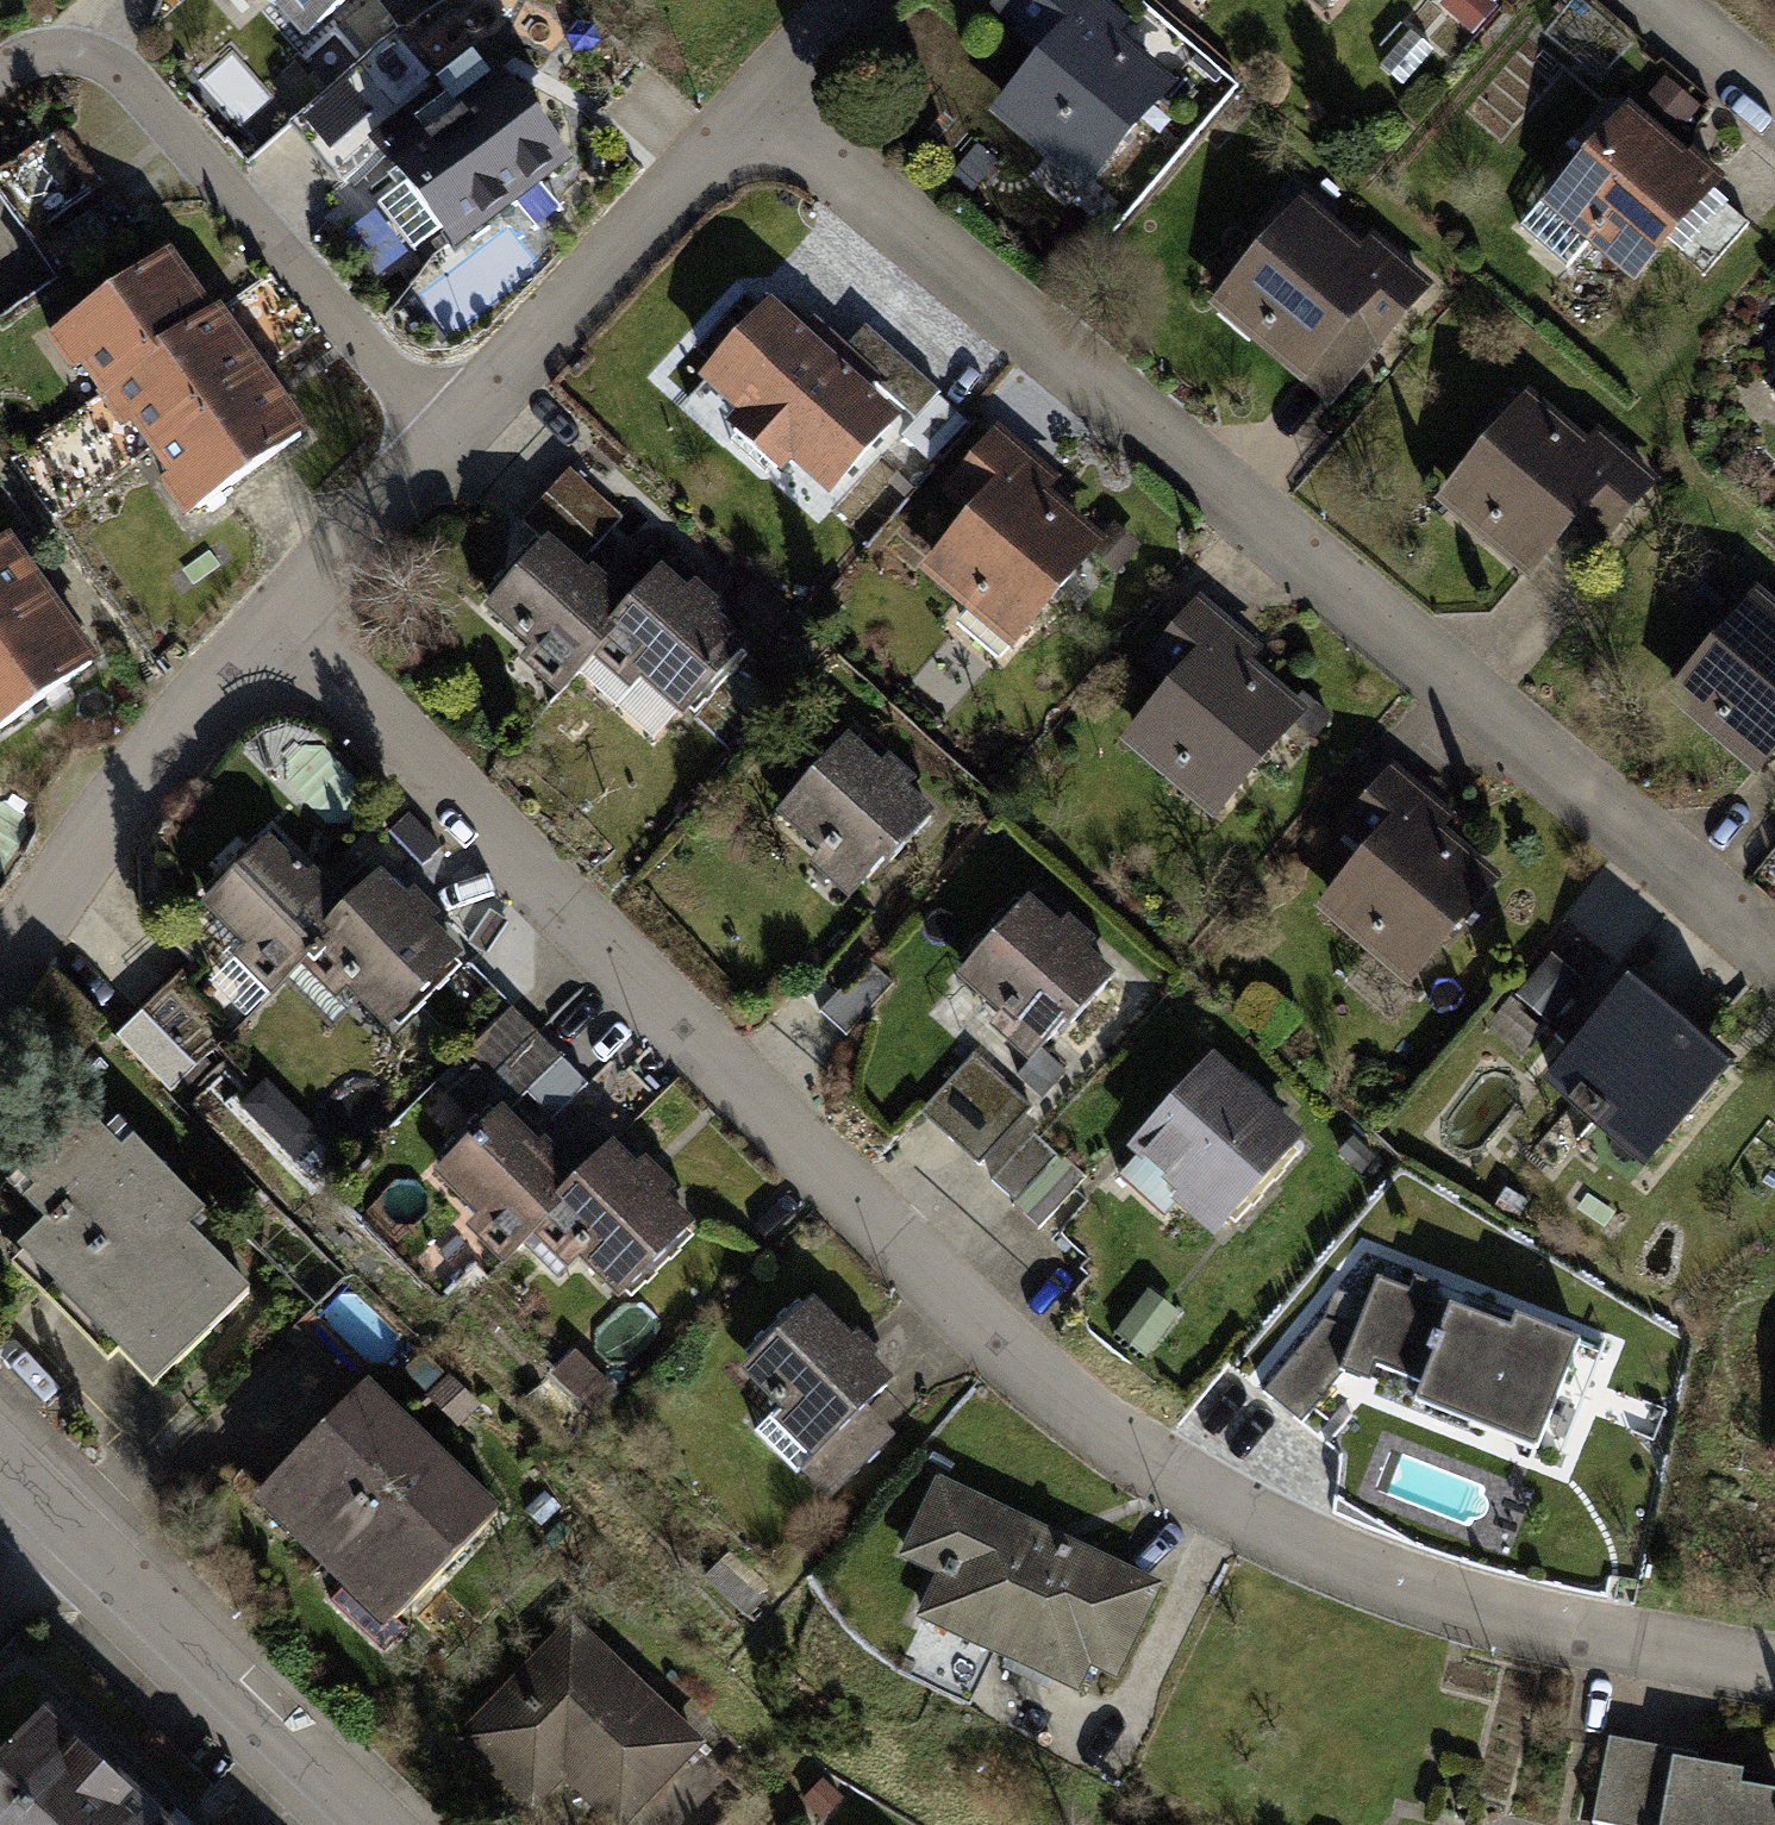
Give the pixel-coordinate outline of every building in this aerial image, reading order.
[(304,41),(350,0),(267,0),(304,41)] [(980,13),(1033,60),(988,111),(1083,194),(1180,83),(1123,34),(1132,23),(1115,8),(1106,0),(991,0),(980,13)] [(432,87),(367,136),(400,179),(455,251),(568,166),(497,74),(450,110),(432,87)] [(1664,78),(1635,111),(1671,142),(1699,109),(1664,78)] [(345,84),(303,121),(328,150),(370,113),(345,84)] [(1689,145),(1683,151),(1671,142),(1635,111),(1626,104),(1537,211),(1628,287),(1723,173),(1689,145)] [(1301,196),(1205,310),(1328,414),(1434,289),(1370,235),(1360,246),(1301,196)] [(374,212),(344,234),(374,276),(404,253),(374,212)] [(168,249),(40,338),(68,378),(77,372),(119,431),(127,426),(164,478),(156,484),(181,519),(309,431),(283,395),(249,345),(221,305),(212,311),(199,292),(168,249)] [(774,302),(703,378),(739,411),(726,426),(785,481),(796,470),(828,499),(901,420),(908,427),(939,393),(868,327),(837,360),(811,335),(774,302)] [(1766,355),(1774,363),(1774,344),(1766,355)] [(1530,393),(1432,504),(1522,583),(1577,522),(1607,548),(1664,484),(1598,426),(1584,441),(1530,393)] [(972,514),(918,573),(1015,654),(1109,540),(1049,487),(1062,471),(1050,461),(1001,420),(942,490),(972,514)] [(548,539),(577,565),(621,517),(568,469),(524,517),(548,539)] [(0,542),(0,734),(99,663),(74,629),(35,577),(6,538),(0,542)] [(484,607),(524,645),(514,655),(558,695),(591,659),(632,697),(642,686),(682,722),(750,649),(695,599),(662,569),(625,609),(598,585),(577,565),(548,539),(484,607)] [(789,616),(753,582),(724,613),(760,647),(789,616)] [(1663,700),(1753,777),(1774,752),(1774,605),(1758,590),(1663,700)] [(1170,688),(1119,748),(1210,826),(1308,712),(1257,668),(1268,654),(1248,637),(1202,597),(1143,665),(1170,688)] [(852,739),(769,827),(845,899),(928,812),(887,772),(852,739)] [(1367,852),(1316,911),(1409,989),(1504,877),(1445,828),(1453,819),(1440,808),(1393,768),(1341,830),(1367,852)] [(33,839),(28,813),(8,801),(0,803),(0,888),(33,839)] [(408,813),(388,832),(420,865),(440,846),(408,813)] [(270,839),(201,905),(242,947),(230,958),(268,997),(301,966),(367,1033),(378,1022),(386,1030),(461,958),(430,927),(441,917),(424,899),(415,890),(405,899),(380,874),(341,912),(325,896),(332,890),(322,879),(312,869),(306,876),(270,839)] [(1032,896),(959,977),(1001,1015),(989,1028),(1029,1064),(1041,1050),(1067,1021),(1072,1026),(1119,974),(1069,929),(1032,896)] [(1552,955),(1516,995),(1549,1024),(1585,984),(1552,955)] [(1631,983),(1543,1085),(1646,1172),(1711,1096),(1733,1070),(1631,983)] [(507,1000),(459,1049),(473,1064),(446,1090),(469,1114),(480,1103),(483,1106),(498,1091),(537,1130),(587,1080),(507,1000)] [(1067,1072),(1041,1050),(1029,1064),(1017,1077),(1043,1100),(1067,1072)] [(1214,1056),(1131,1152),(1180,1195),(1172,1204),(1215,1241),(1306,1136),(1253,1090),(1214,1056)] [(1031,1107),(975,1058),(923,1117),(979,1166),(1031,1107)] [(265,1080),(238,1107),(294,1164),(321,1137),(265,1080)] [(499,1108),(434,1172),(475,1213),(465,1224),(504,1263),(524,1242),(561,1278),(580,1259),(618,1296),(691,1224),(667,1199),(677,1189),(654,1167),(645,1158),(637,1166),(612,1142),(575,1178),(565,1168),(570,1162),(558,1150),(546,1138),(538,1146),(499,1108)] [(38,1221),(11,1246),(17,1253),(7,1262),(107,1367),(117,1357),(151,1392),(249,1299),(187,1233),(194,1227),(207,1214),(132,1135),(118,1147),(84,1111),(5,1186),(38,1221)] [(1034,1137),(992,1182),(1016,1204),(1014,1205),(1038,1228),(1084,1179),(1060,1156),(1057,1159),(1034,1137)] [(1369,1302),(1341,1373),(1370,1384),(1378,1365),(1423,1383),(1416,1402),(1539,1449),(1580,1343),(1417,1280),(1413,1293),(1387,1283),(1377,1279),(1369,1302)] [(1149,1291),(1117,1334),(1147,1356),(1178,1313),(1149,1291)] [(1341,1373),(1369,1302),(1336,1291),(1326,1320),(1266,1393),(1302,1424),(1341,1373)] [(739,1373),(775,1411),(767,1419),(811,1462),(866,1407),(890,1382),(868,1360),(876,1352),(865,1340),(856,1332),(849,1338),(813,1301),(739,1373)] [(572,1354),(551,1376),(589,1413),(610,1391),(572,1354)] [(480,1407),(446,1376),(412,1412),(446,1443),(480,1407)] [(368,1384),(251,1507),(383,1632),(499,1510),(428,1443),(368,1384)] [(866,1407),(811,1462),(799,1473),(828,1502),(894,1435),(866,1407)] [(939,1479),(901,1558),(940,1577),(918,1622),(925,1625),(900,1675),(970,1709),(993,1661),(1079,1702),(1094,1671),(1118,1683),(1165,1587),(1056,1535),(939,1479)] [(456,1744),(531,1818),(561,1787),(600,1824),(639,1824),(712,1752),(621,1663),(578,1621),(456,1744)] [(0,1759),(0,1824),(164,1824),(39,1716),(0,1759)] [(1612,1740),(1596,1824),(1774,1824),(1774,1797),(1771,1796),(1744,1791),(1747,1775),(1697,1765),(1699,1756),(1612,1740)]
